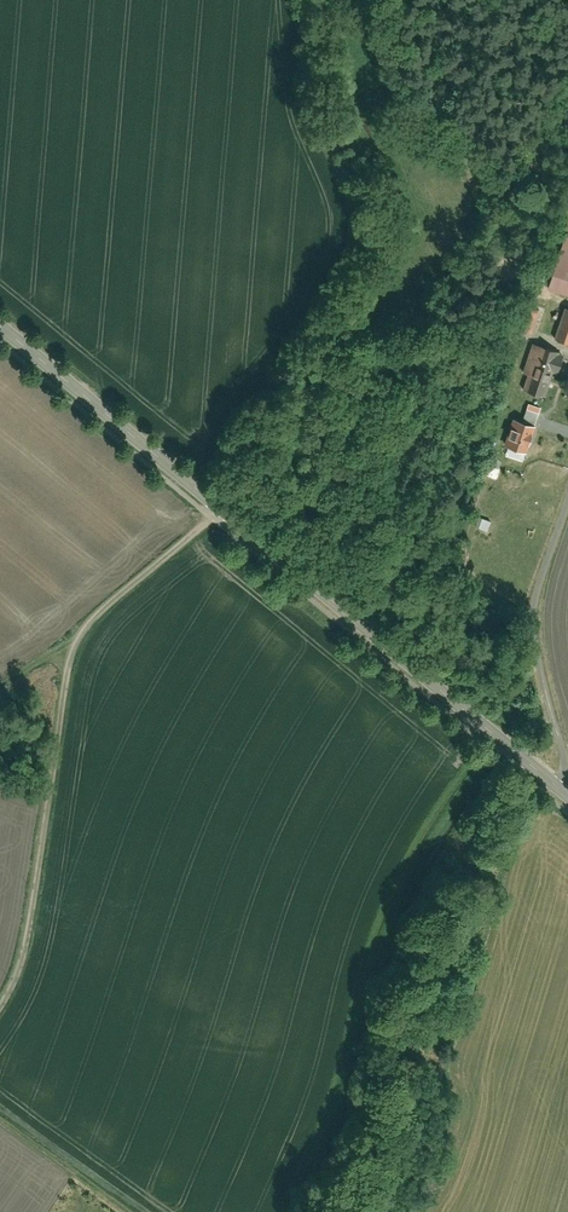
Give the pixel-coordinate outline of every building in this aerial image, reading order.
[(548,288),(567,293),(567,257),(557,254),(548,288)] [(531,332),(538,308),(526,304),(517,328),(531,332)] [(564,309),(555,338),(567,342),(567,310),(564,309)] [(554,374),(560,353),(530,343),(521,371),(527,373),(522,390),(543,396),(550,373),(554,374)] [(532,422),(537,406),(525,401),(519,418),(532,422)] [(524,450),(533,425),(513,418),(505,444),(524,450)] [(480,517),(477,526),(486,529),(489,520),(480,517)]
